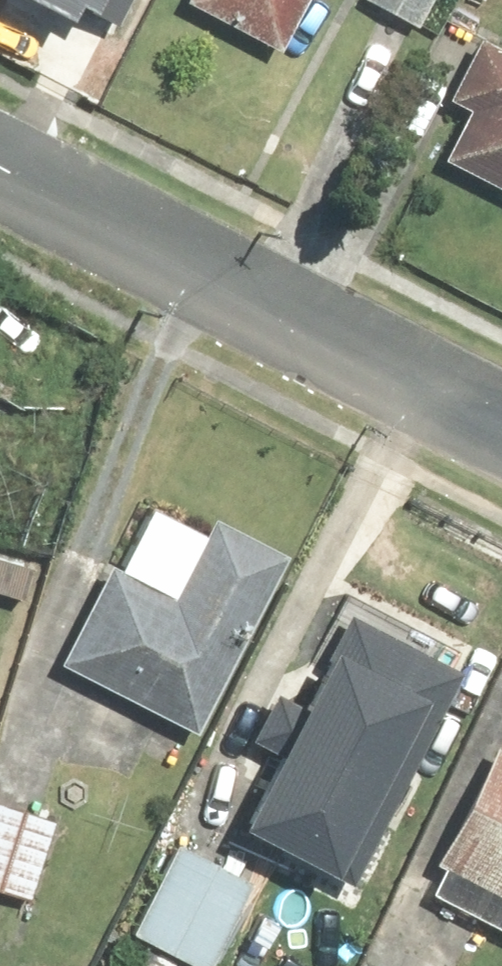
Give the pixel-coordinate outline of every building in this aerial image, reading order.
[(113,29),(128,0),(54,0),(113,29)] [(175,8),(268,56),(297,0),(179,0),(175,8)] [(354,5),(410,35),(429,0),(357,0),(354,5)] [(470,44),(441,104),(460,113),(432,171),(501,205),(501,60),(470,44)] [(107,565),(51,670),(186,743),(280,567),(202,525),(164,595),(107,565)] [(350,609),(241,821),(350,877),(459,664),(350,609)] [(427,870),(501,910),(501,759),(489,753),(427,870)] [(50,824),(0,809),(0,902),(24,910),(50,824)] [(171,844),(122,944),(167,965),(204,965),(246,880),(171,844)]
